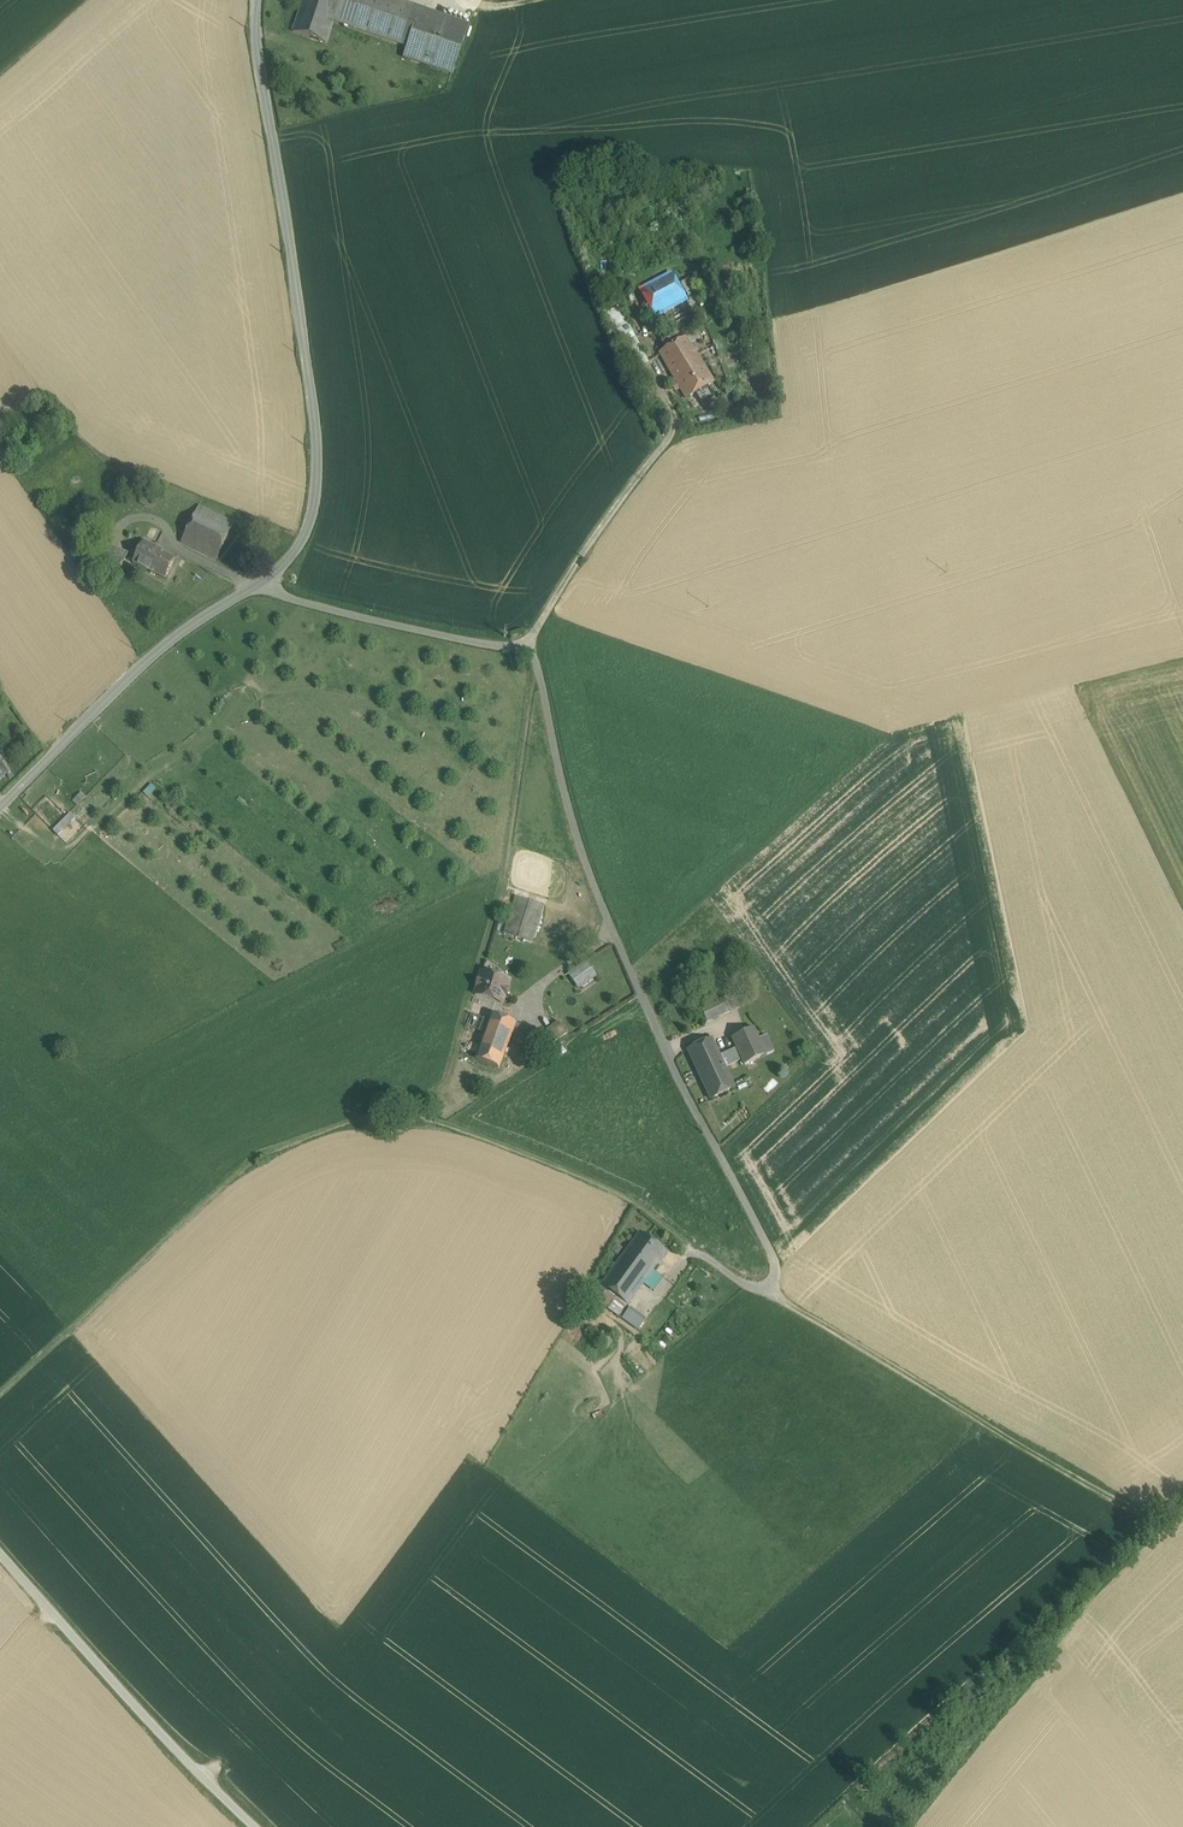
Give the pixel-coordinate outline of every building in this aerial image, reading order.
[(293,31),(326,42),(333,22),(340,0),(304,0),(293,31)] [(395,0),(340,0),(333,22),(408,47),(405,58),(452,74),(468,25),(395,0)] [(686,302),(664,313),(671,326),(691,315),(689,311),(691,310),(690,307),(702,301),(690,278),(687,281),(681,269),(672,274),(686,302)] [(686,302),(672,274),(640,291),(655,317),(664,313),(686,302)] [(643,353),(616,309),(604,315),(629,360),(643,353)] [(696,393),(705,388),(713,383),(704,367),(686,338),(661,353),(687,398),(696,393)] [(629,360),(627,362),(632,371),(646,364),(643,353),(629,360)] [(705,388),(696,393),(701,402),(710,397),(705,388)] [(163,484),(149,479),(146,488),(160,493),(163,484)] [(234,523),(199,506),(196,513),(230,530),(234,523)] [(230,530),(196,513),(181,542),(216,559),(230,530)] [(155,546),(144,541),(133,563),(165,579),(175,559),(162,552),(163,550),(158,548),(160,545),(157,543),(155,546)] [(120,549),(105,542),(98,555),(113,562),(120,549)] [(128,554),(120,549),(113,562),(122,567),(128,554)] [(74,802),(77,806),(87,796),(83,793),(74,802)] [(78,818),(70,812),(54,831),(62,838),(78,818)] [(544,906),(516,897),(516,898),(505,934),(504,934),(504,935),(523,941),(523,942),(524,942),(525,941),(532,943),(543,906),(544,906)] [(574,973),(583,986),(596,976),(587,964),(574,973)] [(509,981),(483,973),(476,995),(502,1003),(509,981)] [(732,994),(724,998),(730,1011),(738,1008),(732,994)] [(724,998),(701,1008),(707,1022),(730,1011),(724,998)] [(559,1022),(541,1034),(492,1014),(476,1058),(499,1068),(511,1039),(541,1051),(567,1033),(559,1022)] [(759,1039),(754,1028),(732,1038),(737,1048),(720,1056),(725,1067),(742,1059),(745,1065),(767,1055),(759,1039)] [(774,1051),(767,1035),(759,1039),(767,1055),(774,1051)] [(712,1039),(688,1050),(711,1099),(734,1088),(725,1067),(720,1056),(712,1039)] [(745,1081),(737,1085),(739,1091),(748,1087),(745,1081)] [(641,1233),(602,1286),(627,1305),(642,1284),(654,1268),(666,1252),(641,1233)] [(654,1268),(642,1284),(653,1293),(665,1277),(654,1268)] [(627,1305),(602,1286),(593,1298),(618,1317),(627,1305)] [(638,1330),(646,1320),(629,1308),(622,1318),(638,1330)]
